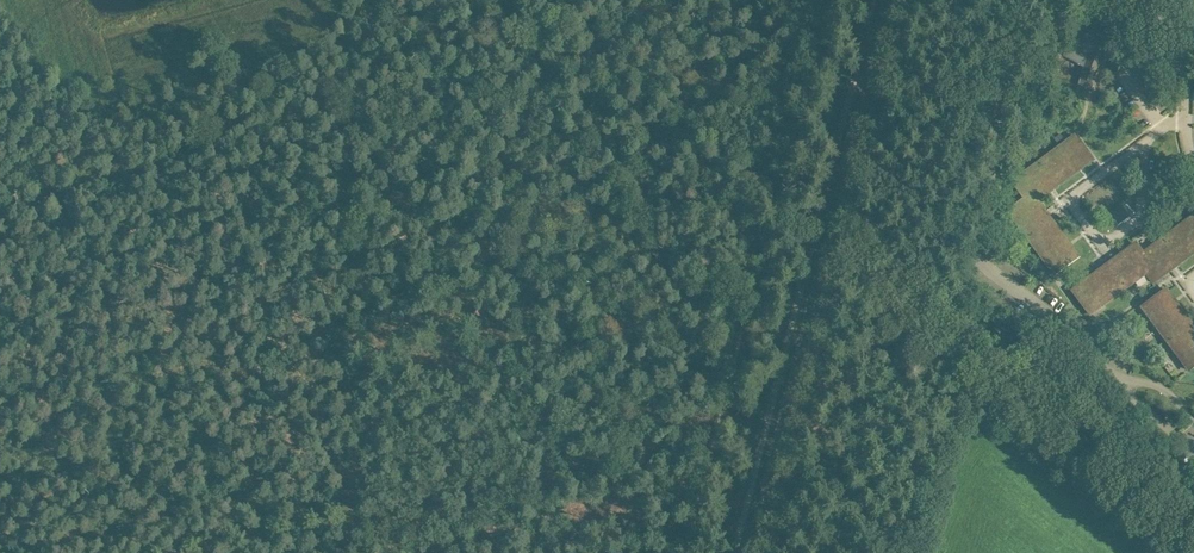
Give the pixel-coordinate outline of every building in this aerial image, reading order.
[(1080,24),(1076,37),(1063,55),(1084,67),(1078,84),(1091,89),(1094,83),(1110,35),(1080,24)] [(1049,62),(1057,65),(1064,45),(1056,42),(1049,62)] [(1024,199),(1008,211),(1013,219),(1015,217),(1024,229),(1022,230),(1044,261),(1046,260),(1048,263),(1047,264),(1055,274),(1079,257),(1071,246),(1069,247),(1067,244),(1069,243),(1050,218),(1047,220),(1039,209),(1042,207),(1037,201),(1043,196),(1041,193),(1052,185),(1054,188),(1079,170),(1078,168),(1081,166),(1082,167),(1093,159),(1075,135),(1065,143),(1066,145),(1063,147),(1062,146),(1031,168),(1032,170),(1021,179),(1019,177),(1012,182),(1024,199)] [(1109,213),(1118,226),(1130,216),(1121,204),(1109,213)] [(1090,314),(1101,307),(1099,305),(1103,303),(1104,304),(1134,282),(1133,280),(1144,271),(1145,273),(1146,273),(1153,283),(1167,273),(1165,270),(1175,261),(1178,265),(1193,253),(1193,215),(1188,220),(1189,221),(1186,224),(1185,222),(1155,245),(1156,247),(1145,255),(1144,253),(1143,253),(1136,243),(1122,254),(1124,257),(1113,265),(1111,262),(1086,280),(1087,282),(1084,284),(1083,282),(1072,290),(1090,314)] [(1189,370),(1193,366),(1193,334),(1191,330),(1193,328),(1193,327),(1176,303),(1174,304),(1172,301),(1174,299),(1166,289),(1142,307),(1149,317),(1151,316),(1153,319),(1152,320),(1174,351),(1176,350),(1185,361),(1183,363),(1189,370)]
